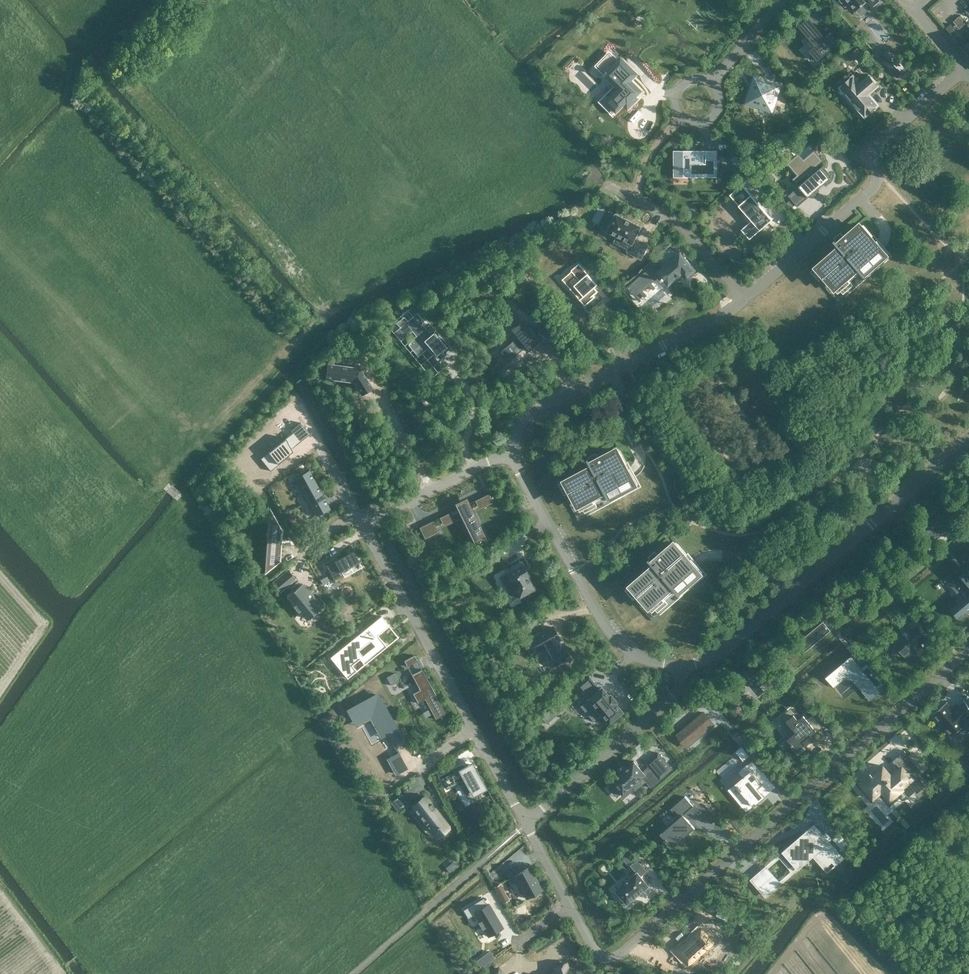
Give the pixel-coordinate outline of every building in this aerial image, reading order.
[(845,7),(849,3),(856,11),(864,4),(869,10),(879,1),(878,0),(840,0),(845,7)] [(808,17),(798,26),(815,46),(809,51),(818,61),(840,42),(831,31),(825,37),(808,17)] [(606,95),(599,102),(612,115),(623,104),(627,108),(637,98),(635,96),(640,91),(629,80),(636,74),(621,59),(618,61),(610,54),(599,65),(606,71),(602,75),(604,76),(605,75),(619,89),(609,99),(606,95)] [(853,75),(835,91),(840,96),(842,98),(861,120),(879,105),(872,96),(869,94),(879,85),(870,75),(860,83),(853,75)] [(755,79),(748,102),(771,109),(778,86),(755,79)] [(674,150),(673,150),(673,168),(681,168),(681,169),(683,169),(683,172),(703,172),(703,170),(717,170),(717,163),(704,163),(704,153),(684,153),(684,151),(674,151),(674,150)] [(792,169),(797,175),(792,179),(796,183),(802,179),(807,174),(810,177),(799,186),(808,197),(831,176),(823,166),(814,173),(811,170),(823,160),(814,150),(792,169)] [(742,184),(729,195),(745,212),(741,216),(748,224),(741,230),(749,239),(772,219),(742,184)] [(793,206),(795,204),(790,199),(786,203),(791,208),(793,206)] [(608,230),(607,231),(608,232),(609,231),(632,243),(627,252),(641,259),(648,245),(635,238),(641,227),(642,226),(640,226),(617,214),(616,213),(616,214),(608,230)] [(837,245),(809,269),(838,302),(845,296),(889,257),(882,249),(875,242),(876,241),(875,240),(871,236),(861,225),(850,234),(849,234),(848,232),(848,231),(843,236),(837,242),(835,240),(834,240),(837,245)] [(650,265),(625,287),(629,292),(633,297),(656,277),(664,286),(678,274),(682,279),(684,278),(686,280),(695,273),(692,271),(693,270),(677,251),(659,266),(657,263),(652,268),(650,265)] [(584,306),(586,304),(594,297),(593,295),(597,291),(591,283),(594,281),(578,263),(570,270),(575,276),(567,282),(585,303),(583,305),(584,306)] [(513,332),(496,348),(505,357),(522,342),(525,344),(534,335),(532,332),(534,330),(525,320),(522,323),(509,308),(499,318),(513,332)] [(401,327),(394,333),(399,340),(407,334),(411,330),(416,336),(408,343),(417,354),(428,346),(436,355),(446,346),(434,331),(430,334),(420,323),(424,320),(418,313),(408,321),(405,317),(402,319),(398,323),(401,327)] [(630,318),(626,314),(621,318),(625,323),(630,318)] [(491,353),(487,357),(496,366),(500,363),(491,353)] [(326,357),(324,373),(351,379),(359,392),(371,385),(358,364),(326,357)] [(313,431),(303,420),(293,428),(302,439),(313,431)] [(263,456),(273,468),(292,453),(291,452),(296,449),(288,436),(263,456)] [(591,463),(557,481),(578,520),(587,515),(586,515),(638,487),(628,468),(625,463),(618,449),(605,456),(605,455),(604,455),(603,454),(604,453),(603,453),(598,456),(590,460),(589,458),(588,459),(591,463)] [(309,470),(294,478),(315,516),(330,508),(309,470)] [(489,493),(481,497),(486,506),(494,502),(489,493)] [(469,502),(457,509),(475,546),(487,540),(469,502)] [(269,508),(265,574),(280,561),(283,532),(269,508)] [(932,519),(922,527),(930,537),(940,529),(932,519)] [(433,520),(419,527),(424,539),(439,532),(433,520)] [(652,563),(623,588),(652,621),(660,614),(659,614),(704,575),(693,562),(686,554),(685,555),(675,543),(664,552),(663,550),(662,550),(657,554),(658,554),(651,560),(649,558),(648,559),(652,563)] [(353,551),(326,565),(334,580),(341,576),(343,575),(341,572),(359,562),(353,551)] [(490,554),(491,556),(494,562),(498,559),(494,552),(490,554)] [(522,564),(506,574),(514,589),(508,592),(513,600),(518,597),(519,598),(534,589),(527,577),(529,576),(522,564)] [(950,584),(956,590),(959,588),(961,586),(967,594),(951,608),(950,609),(951,609),(958,617),(957,617),(958,618),(959,617),(968,609),(968,574),(966,570),(965,570),(966,571),(951,583),(950,584)] [(876,574),(870,578),(879,588),(884,584),(887,587),(892,583),(884,573),(879,577),(876,574)] [(323,584),(329,580),(327,576),(320,580),(323,584)] [(302,585),(289,596),(295,604),(294,606),(298,611),(300,610),(306,618),(322,605),(308,588),(306,589),(302,585)] [(380,642),(375,637),(378,635),(389,626),(381,616),(330,657),(332,659),(334,657),(348,675),(346,676),(347,678),(357,670),(352,665),(360,659),(364,664),(387,646),(382,641),(380,642)] [(823,621),(797,643),(804,652),(830,630),(823,621)] [(894,644),(894,649),(899,655),(904,656),(907,654),(911,650),(914,654),(922,647),(920,643),(927,638),(916,625),(910,630),(910,631),(908,629),(900,637),(901,638),(894,644)] [(552,626),(531,638),(538,651),(545,647),(549,654),(548,654),(555,667),(570,659),(552,626)] [(414,655),(404,661),(407,666),(417,660),(414,655)] [(851,655),(826,677),(832,685),(845,673),(851,674),(872,698),(881,691),(877,686),(882,682),(868,666),(863,669),(851,655)] [(422,669),(412,675),(420,690),(412,693),(418,703),(425,699),(435,719),(446,713),(430,683),(430,684),(422,669)] [(394,673),(386,677),(391,685),(399,681),(394,673)] [(589,676),(577,686),(585,695),(586,694),(589,698),(587,699),(588,700),(581,706),(593,720),(600,714),(608,724),(622,712),(615,703),(616,702),(610,694),(608,696),(601,687),(598,689),(596,686),(596,685),(589,676)] [(393,744),(391,740),(398,736),(394,730),(396,729),(377,695),(353,708),(354,710),(355,710),(359,717),(360,717),(373,709),(387,734),(390,740),(393,745),(393,744)] [(932,714),(933,715),(933,714),(951,735),(951,736),(965,725),(968,728),(968,727),(968,707),(964,700),(963,701),(964,701),(953,710),(947,702),(932,714)] [(556,705),(542,717),(548,724),(562,712),(556,705)] [(703,712),(680,731),(690,744),(699,737),(697,735),(704,730),(701,727),(710,720),(703,712)] [(785,737),(779,743),(783,748),(790,743),(791,744),(791,745),(792,747),(793,746),(797,751),(805,744),(806,745),(806,744),(809,741),(807,739),(816,731),(803,715),(799,719),(795,713),(782,724),(783,725),(786,723),(795,733),(787,740),(785,737)] [(735,751),(743,761),(749,755),(741,746),(735,751)] [(613,783),(608,787),(617,797),(622,793),(623,795),(633,787),(636,790),(646,781),(651,787),(672,769),(658,752),(646,763),(649,767),(643,772),(634,761),(611,781),(613,783)] [(397,754),(388,759),(396,773),(405,768),(406,769),(407,769),(398,753),(397,754)] [(870,775),(861,783),(871,794),(872,793),(871,793),(879,787),(888,798),(891,796),(893,797),(893,796),(892,795),(900,788),(901,790),(902,789),(900,786),(905,782),(913,791),(916,788),(920,792),(927,786),(921,779),(919,781),(914,775),(921,770),(912,759),(901,768),(897,772),(897,771),(894,773),(895,774),(892,776),(882,764),(871,774),(869,771),(868,773),(870,775)] [(738,787),(733,791),(748,809),(761,798),(759,795),(762,792),(759,788),(769,779),(753,760),(740,771),(744,776),(735,784),(737,785),(737,786),(738,787)] [(473,761),(441,778),(446,788),(463,778),(468,787),(472,786),(476,794),(487,788),(473,761)] [(402,794),(391,803),(398,811),(408,803),(402,794)] [(413,808),(411,809),(417,818),(419,816),(423,822),(421,823),(427,831),(429,830),(431,831),(437,827),(437,828),(439,826),(439,825),(444,821),(425,796),(412,807),(413,808)] [(678,818),(660,834),(665,839),(664,840),(666,842),(667,841),(671,845),(687,831),(689,833),(695,828),(684,814),(693,806),(685,796),(670,809),(678,818)] [(789,845),(782,851),(798,869),(805,863),(803,861),(812,853),(814,855),(815,854),(819,859),(817,861),(823,868),(840,854),(834,846),(833,846),(820,832),(812,838),(808,833),(806,831),(798,837),(799,839),(791,846),(789,845)] [(617,889),(616,890),(616,891),(617,890),(627,902),(626,903),(627,903),(628,903),(635,896),(635,897),(641,892),(648,886),(649,885),(648,884),(648,885),(641,876),(646,871),(637,860),(631,865),(637,872),(617,889)] [(516,866),(505,872),(508,879),(514,876),(526,898),(542,890),(529,866),(519,872),(516,866)] [(754,876),(751,878),(767,896),(774,890),(772,887),(777,883),(772,876),(766,869),(761,874),(759,872),(753,876),(754,876)] [(501,884),(494,888),(500,898),(506,894),(501,884)] [(483,898),(463,910),(468,917),(475,913),(479,921),(478,921),(483,928),(488,936),(499,929),(502,927),(497,919),(489,904),(487,905),(483,898)] [(702,930),(678,951),(689,964),(714,943),(702,930)] [(489,951),(476,961),(482,968),(495,958),(489,951)] [(587,973),(586,973),(586,972),(585,972),(585,971),(584,971),(583,971),(583,970),(582,970),(581,970),(575,969),(573,969),(570,968),(569,968),(567,968),(565,963),(554,966),(555,972),(554,972),(553,973),(552,973),(587,973)]
